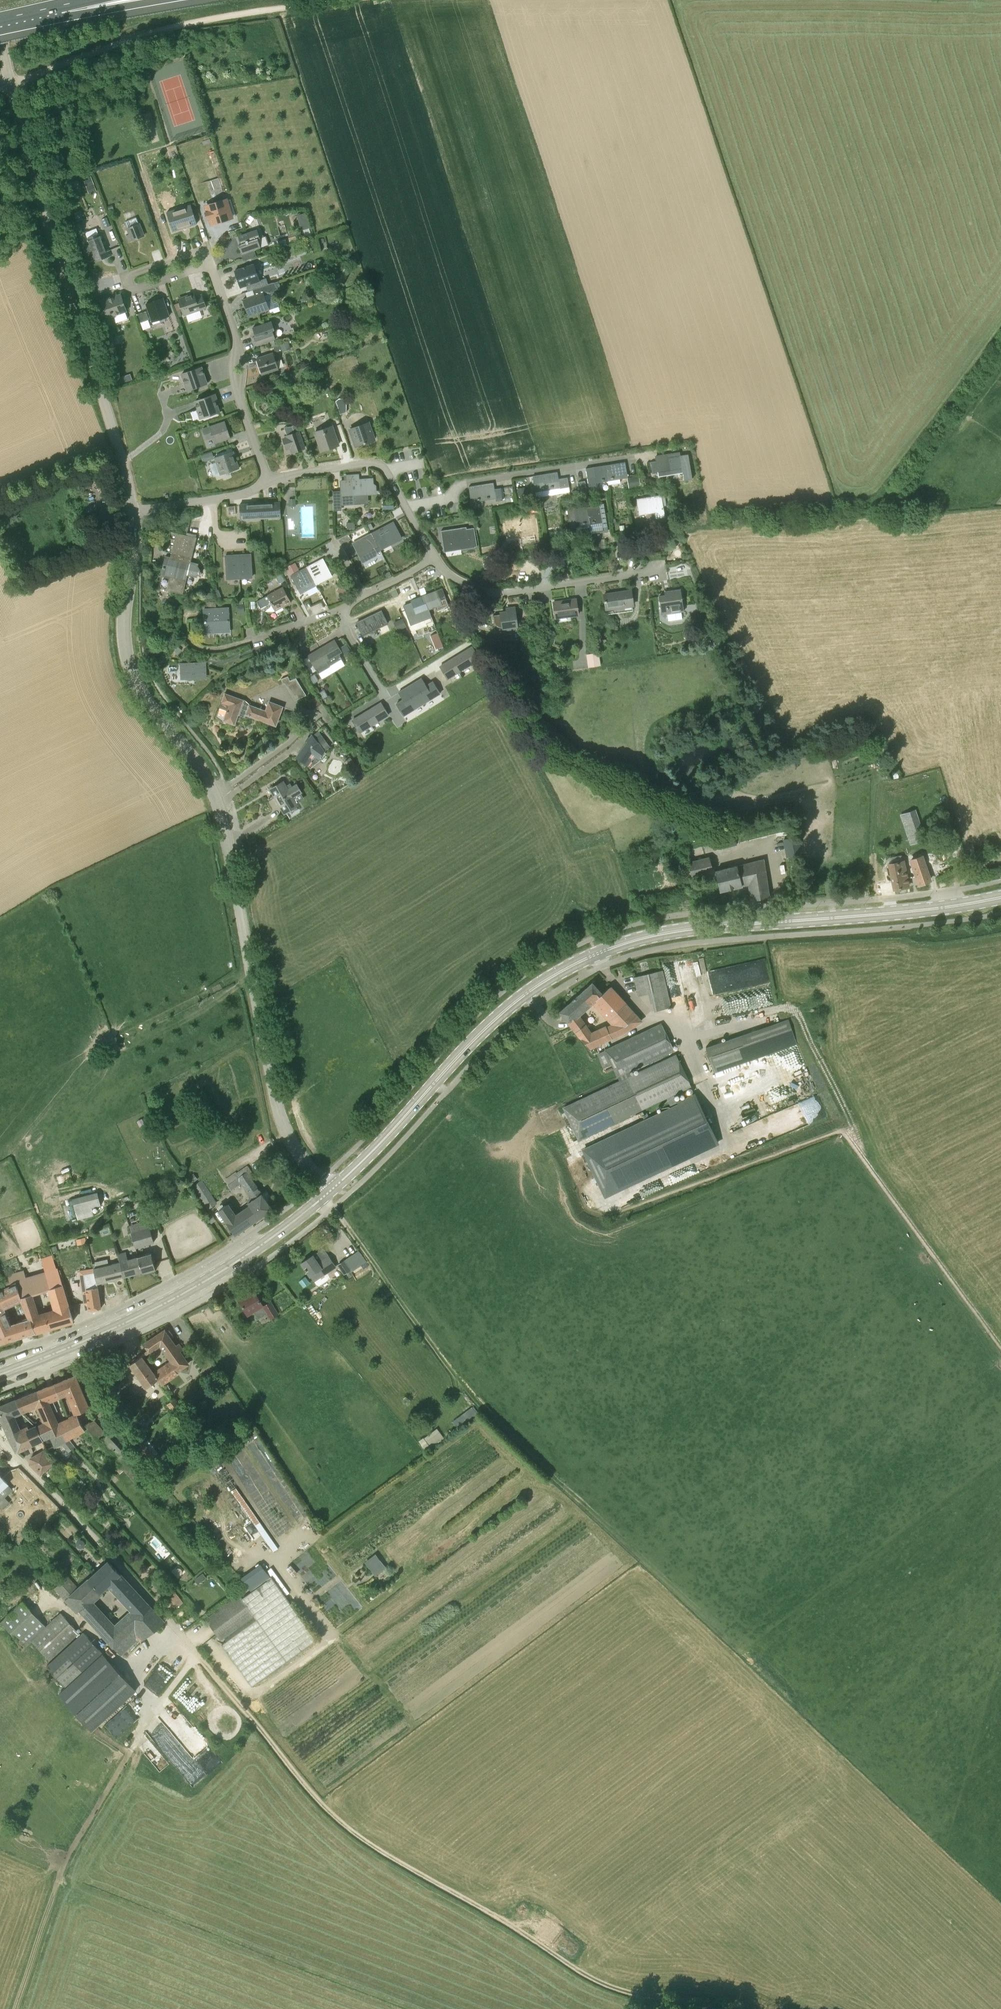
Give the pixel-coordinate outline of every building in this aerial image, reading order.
[(89,179),(84,181),(87,187),(94,184),(91,176),(88,177),(89,179)] [(97,192),(94,184),(89,186),(91,194),(97,192)] [(210,214),(213,223),(232,217),(225,197),(207,203),(210,214)] [(197,224),(192,209),(174,215),(173,211),(167,213),(172,228),(177,226),(179,230),(197,224)] [(298,213),(303,228),(311,226),(307,211),(298,213)] [(129,242),(144,236),(139,224),(128,229),(130,235),(127,236),(129,242)] [(97,228),(85,233),(87,239),(86,239),(95,263),(102,261),(112,256),(110,249),(106,251),(100,234),(99,234),(97,228)] [(242,254),(261,248),(263,247),(257,230),(238,237),(241,245),(239,245),(242,254)] [(290,236),(280,239),(281,245),(292,241),(290,236)] [(309,239),(311,248),(318,246),(316,237),(309,239)] [(241,287),(260,281),(254,264),(235,270),(241,287)] [(278,273),(268,276),(270,283),(280,280),(278,273)] [(101,302),(106,318),(126,311),(121,295),(117,296),(116,292),(112,294),(113,298),(101,302)] [(195,296),(194,292),(177,298),(179,302),(182,310),(184,316),(207,307),(202,294),(195,296)] [(249,317),(270,310),(264,293),(243,300),(249,317)] [(152,322),(169,316),(163,298),(146,304),(152,322)] [(149,322),(150,322),(147,314),(139,317),(142,325),(149,322)] [(275,344),(274,340),(276,339),(273,331),(275,330),(272,322),(253,328),(255,336),(254,337),(257,346),(269,342),(271,346),(275,344)] [(291,348),(288,341),(280,344),(282,350),(282,351),(291,348)] [(262,375),(279,369),(273,353),(256,359),(262,375)] [(187,391),(207,384),(202,368),(182,374),(187,391)] [(123,376),(125,382),(133,380),(131,374),(123,376)] [(201,419),(220,412),(216,402),(218,402),(215,395),(196,401),(198,409),(197,409),(201,419)] [(339,398),(336,401),(340,415),(347,412),(347,398),(339,398)] [(215,444),(230,439),(225,422),(203,430),(207,440),(213,438),(215,444)] [(356,447),(375,440),(369,423),(350,430),(356,447)] [(305,449),(299,432),(296,425),(293,426),(293,427),(285,428),(288,436),(287,437),(289,442),(285,443),(287,449),(291,448),(293,453),(305,449)] [(322,451),(339,445),(332,427),(315,432),(322,451)] [(221,475),(239,469),(234,452),(215,458),(221,475)] [(671,475),(683,473),(682,466),(681,458),(680,453),(668,455),(671,475)] [(671,475),(668,455),(655,457),(656,461),(650,462),(652,474),(658,473),(659,477),(671,475)] [(605,465),(608,478),(619,476),(620,479),(628,477),(625,462),(605,465)] [(608,478),(605,465),(586,469),(589,486),(596,485),(596,480),(608,478)] [(559,479),(558,472),(533,476),(535,492),(536,498),(570,492),(568,478),(559,479)] [(360,474),(353,475),(354,496),(377,495),(377,486),(374,484),(374,478),(360,479),(360,474)] [(355,504),(354,496),(353,475),(345,476),(346,481),(341,481),(342,505),(355,504)] [(627,478),(629,488),(640,486),(639,476),(627,478)] [(495,489),(493,483),(469,487),(471,502),(496,498),(496,501),(505,500),(503,488),(495,489)] [(526,495),(525,489),(518,490),(519,497),(526,495)] [(639,515),(652,513),(655,512),(656,518),(665,516),(664,511),(663,505),(661,495),(637,499),(639,515)] [(272,502),(260,503),(261,514),(272,513),(273,518),(281,517),(280,502),(272,502)] [(261,514),(260,503),(248,503),(247,504),(240,504),(241,519),(249,519),(249,515),(261,514)] [(590,529),(602,528),(602,523),(599,505),(587,506),(589,524),(590,529)] [(230,508),(230,506),(228,507),(228,515),(236,515),(235,508),(230,508)] [(575,508),(574,506),(565,507),(568,527),(577,526),(589,524),(587,506),(575,508)] [(529,518),(505,521),(508,540),(532,536),(529,518)] [(372,534),(377,543),(387,538),(388,539),(399,533),(394,524),(383,529),(383,528),(372,534)] [(444,546),(456,544),(469,542),(467,534),(472,533),(471,526),(466,527),(441,530),(444,546)] [(190,562),(197,537),(170,531),(165,552),(173,553),(172,557),(165,556),(158,587),(183,593),(187,574),(195,576),(202,572),(198,566),(198,564),(190,562)] [(377,543),(372,534),(353,543),(359,555),(373,548),(372,546),(377,543)] [(239,578),(252,577),(252,570),(252,565),(251,554),(239,555),(239,578)] [(239,578),(239,555),(226,556),(227,578),(239,578)] [(308,567),(314,578),(323,573),(325,576),(331,573),(324,559),(308,567)] [(286,567),(290,575),(299,570),(295,563),(286,567)] [(301,585),(314,578),(308,567),(291,576),(298,589),(302,587),(301,585)] [(275,576),(279,583),(285,580),(280,573),(275,576)] [(344,592),(346,584),(340,582),(338,590),(344,592)] [(275,610),(291,602),(283,587),(268,595),(272,601),(270,602),(271,604),(275,610)] [(606,607),(633,604),(632,598),(631,588),(603,592),(605,602),(606,607)] [(219,589),(213,592),(216,599),(223,598),(219,589)] [(661,614),(680,611),(684,611),(683,602),(681,590),(669,591),(669,595),(659,596),(660,606),(661,614)] [(426,600),(429,609),(442,604),(437,591),(422,596),(424,601),(426,600)] [(429,609),(426,600),(424,601),(422,596),(411,600),(416,614),(429,609)] [(555,617),(578,614),(576,596),(568,597),(568,598),(553,600),(555,617)] [(504,634),(518,632),(514,607),(510,608),(510,611),(501,612),(504,634)] [(216,609),(217,620),(217,629),(229,628),(229,619),(229,608),(216,609)] [(217,629),(217,620),(216,609),(204,609),(204,621),(205,621),(205,630),(217,629)] [(371,621),(375,629),(388,623),(382,610),(367,617),(369,621),(371,621)] [(369,621),(367,617),(357,622),(363,635),(375,629),(371,621),(369,621)] [(397,631),(406,627),(403,618),(394,622),(397,631)] [(437,649),(444,646),(438,633),(431,636),(437,649)] [(320,649),(330,665),(341,659),(339,656),(340,655),(337,650),(339,648),(337,644),(334,645),(332,642),(320,649)] [(347,644),(340,648),(345,657),(352,653),(347,644)] [(473,646),(458,655),(465,667),(480,658),(473,646)] [(329,666),(330,665),(320,649),(308,656),(319,673),(330,666),(329,666)] [(589,666),(601,665),(599,652),(587,654),(589,666)] [(440,666),(448,678),(465,667),(458,655),(440,666)] [(207,663),(180,664),(181,682),(207,681),(207,663)] [(315,673),(310,676),(314,683),(319,680),(315,673)] [(290,680),(288,676),(281,678),(283,684),(285,683),(295,700),(306,695),(296,678),(290,680)] [(422,678),(410,685),(417,697),(429,690),(422,678)] [(406,705),(417,697),(410,685),(398,693),(406,705)] [(328,696),(324,689),(319,692),(323,699),(328,696)] [(266,711),(242,702),(243,700),(225,693),(220,707),(228,710),(224,720),(234,724),(239,711),(276,725),(283,707),(269,702),(266,711)] [(309,701),(316,707),(321,700),(314,695),(309,701)] [(364,713),(372,725),(388,715),(381,703),(364,713)] [(372,725),(364,713),(353,720),(360,732),(372,725)] [(320,757),(324,751),(330,746),(318,730),(313,735),(297,757),(307,765),(318,756),(320,757)] [(839,756),(857,749),(853,739),(834,746),(839,756)] [(350,770),(357,765),(350,757),(344,762),(350,770)] [(285,785),(283,782),(271,789),(285,812),(297,805),(292,797),(301,792),(297,785),(293,787),(290,783),(285,785)] [(299,801),(306,797),(303,792),(296,795),(299,801)] [(913,847),(922,844),(920,840),(924,839),(913,807),(900,812),(911,843),(913,847)] [(690,877),(713,872),(709,857),(686,862),(690,877)] [(920,884),(929,880),(921,857),(912,860),(920,884)] [(769,896),(764,859),(716,871),(720,891),(749,884),(753,900),(769,896)] [(889,864),(894,889),(909,886),(903,861),(889,864)] [(671,1007),(663,970),(634,977),(639,995),(649,993),(653,1011),(671,1007)] [(610,986),(602,993),(593,983),(560,1011),(589,1048),(629,1029),(642,1021),(610,986)] [(738,1036),(747,1061),(797,1044),(788,1019),(738,1036)] [(630,1072),(675,1051),(662,1023),(605,1050),(606,1051),(598,1055),(604,1067),(611,1063),(618,1077),(630,1072)] [(714,1072),(747,1061),(738,1036),(706,1047),(714,1072)] [(691,1086),(677,1054),(626,1078),(641,1110),(669,1096),(672,1095),(691,1086)] [(620,1081),(626,1078),(632,1075),(630,1072),(618,1077),(620,1081)] [(578,1139),(641,1110),(626,1078),(564,1107),(578,1139)] [(669,1096),(673,1106),(585,1149),(607,1195),(718,1142),(694,1093),(676,1102),(672,1095),(671,1095),(669,1096)] [(235,1173),(225,1180),(231,1190),(240,1184),(253,1202),(237,1213),(230,1203),(219,1211),(236,1234),(272,1209),(244,1168),(236,1174),(235,1173)] [(192,1187),(202,1201),(208,1209),(217,1203),(211,1195),(202,1180),(192,1187)] [(76,1212),(101,1205),(97,1192),(72,1199),(76,1212)] [(215,1219),(212,1215),(206,1219),(210,1223),(215,1219)] [(131,1233),(135,1248),(154,1243),(150,1227),(131,1233)] [(78,1245),(87,1243),(85,1237),(76,1240),(78,1245)] [(324,1248),(302,1263),(314,1281),(335,1266),(328,1256),(329,1255),(324,1248)] [(125,1275),(125,1276),(142,1272),(144,1272),(146,1273),(150,1272),(151,1270),(156,1268),(152,1254),(128,1260),(126,1252),(118,1254),(120,1262),(121,1262),(124,1275),(125,1275)] [(19,1300),(20,1302),(21,1302),(28,1319),(27,1319),(33,1333),(40,1331),(73,1321),(63,1285),(62,1285),(57,1268),(56,1269),(52,1256),(42,1259),(45,1271),(27,1277),(24,1270),(4,1276),(7,1287),(6,1287),(7,1289),(15,1286),(19,1300)] [(96,1283),(97,1283),(125,1276),(125,1275),(124,1275),(121,1262),(120,1262),(109,1265),(107,1259),(95,1262),(95,1263),(93,1264),(94,1269),(92,1269),(96,1283)] [(344,1261),(338,1265),(344,1274),(350,1271),(344,1261)] [(89,1310),(101,1308),(98,1287),(97,1283),(96,1283),(92,1269),(79,1271),(84,1303),(88,1302),(89,1310)] [(6,1287),(0,1290),(0,1343),(33,1333),(27,1319),(12,1324),(5,1308),(20,1302),(19,1300),(15,1286),(7,1289),(6,1287)] [(239,1300),(248,1316),(255,1312),(259,1318),(267,1314),(270,1320),(279,1315),(271,1302),(264,1306),(255,1291),(239,1300)] [(175,1346),(165,1331),(144,1344),(149,1350),(142,1355),(159,1379),(159,1380),(163,1385),(179,1373),(178,1371),(188,1364),(180,1352),(183,1350),(179,1344),(175,1346)] [(159,1379),(142,1355),(137,1359),(136,1358),(132,1360),(133,1361),(130,1364),(147,1388),(159,1380),(159,1379)] [(89,1409),(75,1376),(53,1385),(58,1399),(61,1398),(60,1397),(68,1394),(76,1414),(89,1409)] [(54,1422),(55,1424),(59,1422),(55,1412),(58,1411),(54,1401),(58,1399),(53,1385),(34,1392),(40,1405),(47,1403),(54,1422)] [(55,1446),(64,1441),(55,1424),(54,1422),(47,1403),(40,1405),(34,1392),(15,1400),(21,1412),(24,1414),(36,1408),(42,1422),(36,1425),(37,1426),(42,1440),(51,1436),(55,1446)] [(36,1425),(29,1428),(28,1426),(21,1429),(16,1417),(24,1414),(21,1412),(15,1400),(0,1406),(0,1413),(3,1421),(10,1439),(17,1451),(42,1440),(37,1426),(36,1425)] [(475,1407),(454,1417),(458,1426),(471,1419),(469,1415),(477,1411),(475,1407)] [(77,1415),(59,1422),(55,1424),(64,1441),(85,1431),(77,1415)] [(95,1438),(118,1465),(124,1470),(131,1478),(145,1495),(148,1491),(141,1482),(144,1480),(137,1471),(136,1472),(134,1469),(131,1466),(134,1464),(108,1435),(106,1436),(94,1420),(91,1422),(90,1421),(85,1425),(95,1438)] [(425,1446),(431,1442),(433,1445),(446,1437),(439,1427),(420,1439),(425,1446)] [(30,1464),(41,1474),(53,1461),(43,1451),(31,1458),(30,1464)] [(118,1465),(115,1468),(120,1474),(124,1470),(118,1465)] [(111,1471),(105,1477),(109,1482),(110,1480),(113,1484),(118,1479),(115,1477),(116,1477),(111,1471)] [(386,1567),(375,1553),(365,1562),(375,1576),(386,1567)] [(81,1587),(68,1576),(56,1588),(79,1613),(82,1610),(122,1655),(139,1640),(141,1642),(164,1622),(108,1561),(81,1587)] [(256,1620),(222,1644),(252,1686),(317,1640),(272,1577),(241,1599),(256,1620)] [(184,1603),(175,1590),(167,1595),(177,1608),(184,1603)] [(207,1618),(221,1639),(253,1616),(238,1595),(207,1618)] [(44,1665),(66,1689),(103,1657),(61,1613),(46,1626),(23,1602),(23,1601),(1,1622),(26,1648),(32,1643),(48,1661),(44,1665)]
